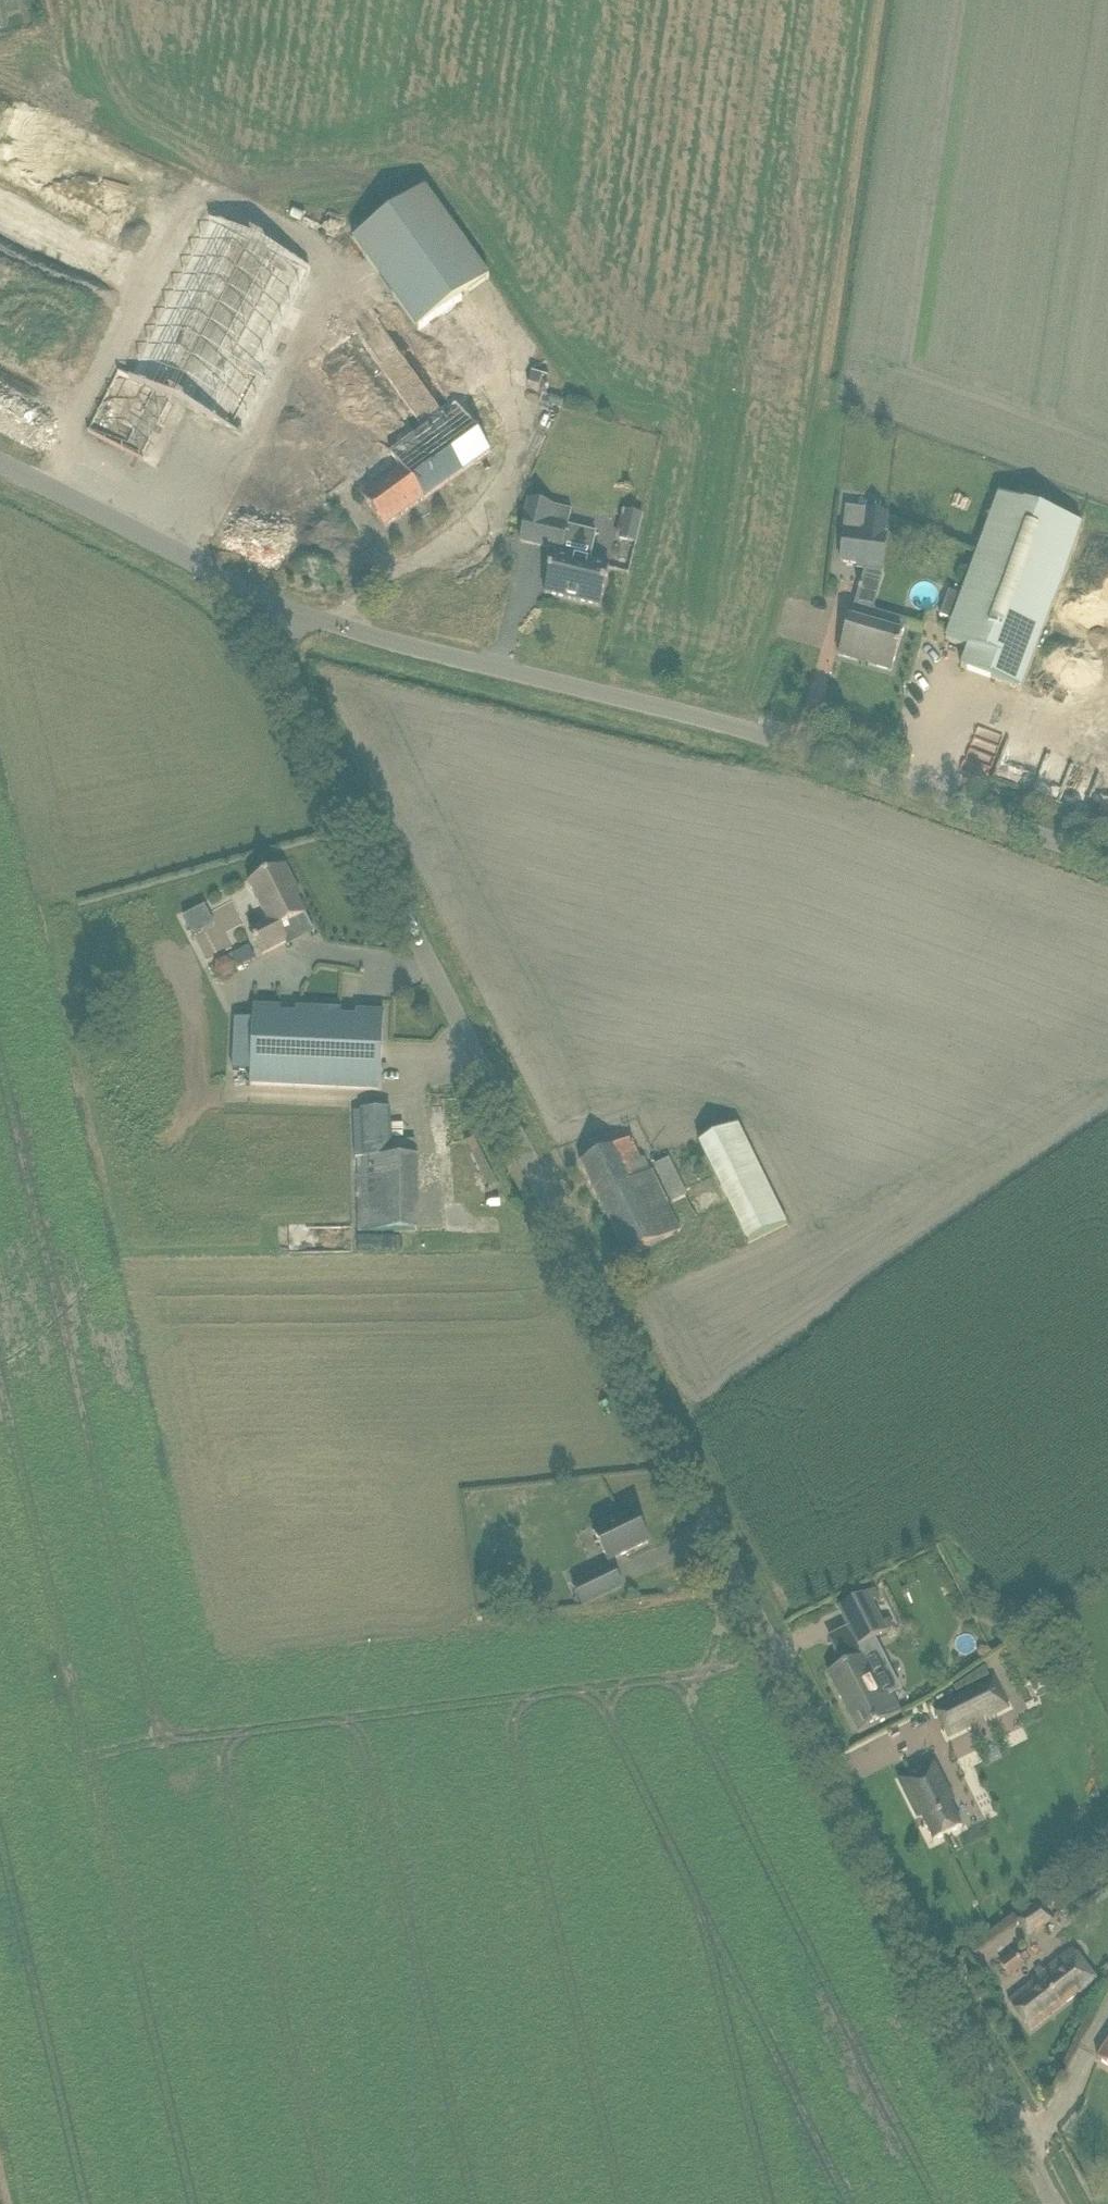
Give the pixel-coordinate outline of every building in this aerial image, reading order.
[(353,241),(464,396),(509,363),(462,298),(489,279),(425,190),(353,241)] [(139,360),(129,379),(117,372),(87,432),(143,461),(173,402),(241,436),(242,432),(241,431),(273,367),(264,362),(310,271),(209,220),(139,360)] [(530,372),(527,383),(538,386),(541,376),(530,372)] [(372,482),(358,492),(384,529),(415,506),(502,444),(468,396),(390,452),(401,468),(375,486),(372,482)] [(555,398),(552,406),(561,409),(563,400),(555,398)] [(347,477),(324,446),(302,461),(326,493),(347,477)] [(861,508),(863,492),(847,490),(845,505),(861,508)] [(960,669),(1021,691),(1082,525),(999,495),(945,640),(968,648),(960,669)] [(600,606),(609,568),(589,563),(596,533),(567,527),(571,511),(529,501),(519,541),(554,550),(544,593),(600,606)] [(865,565),(864,572),(881,574),(886,533),(884,533),(887,514),(846,509),(840,562),(865,565)] [(621,511),(614,541),(635,546),(642,515),(621,511)] [(838,656),(891,672),(902,636),(867,626),(870,618),(851,612),(838,656)] [(250,933),(261,956),(287,942),(280,929),(305,915),(291,888),(295,886),(285,867),(249,886),(268,924),(250,933)] [(178,912),(186,934),(211,925),(203,904),(178,912)] [(234,1021),(232,1071),(250,1071),(250,1085),(380,1091),(384,1012),(356,1011),(356,1019),(341,1019),(341,1011),(296,1009),(295,1017),(280,1016),(281,1008),(253,1007),(252,1022),(234,1021)] [(735,1050),(734,1066),(745,1066),(746,1050),(735,1050)] [(390,1142),(389,1109),(371,1110),(361,1111),(362,1122),(364,1154),(390,1153),(390,1142)] [(786,1223),(738,1125),(699,1144),(747,1242),(786,1223)] [(580,1164),(626,1258),(680,1231),(644,1157),(639,1160),(629,1140),(580,1164)] [(417,1232),(416,1196),(415,1158),(362,1159),(363,1233),(417,1232)] [(655,1166),(673,1202),(686,1195),(668,1159),(655,1166)] [(634,1514),(608,1527),(607,1523),(592,1530),(607,1562),(648,1543),(634,1514)] [(573,1586),(582,1606),(621,1587),(612,1567),(573,1586)] [(874,1589),(866,1593),(871,1602),(879,1598),(874,1589)] [(837,1608),(857,1647),(886,1632),(882,1624),(871,1602),(866,1593),(837,1608)] [(889,1620),(882,1624),(886,1632),(893,1629),(889,1620)] [(900,1713),(891,1695),(890,1694),(882,1697),(862,1657),(827,1674),(849,1717),(858,1734),(900,1713)] [(1041,1676),(1029,1682),(1034,1691),(1045,1686),(1041,1676)] [(986,1717),(1006,1707),(993,1680),(934,1709),(948,1736),(968,1726),(966,1721),(984,1713),(986,1717)] [(951,1801),(933,1765),(900,1781),(918,1817),(920,1816),(933,1842),(962,1828),(949,1802),(951,1801)] [(1039,1902),(1032,1907),(1044,1924),(1052,1919),(1039,1902)] [(1000,1964),(1009,1977),(1023,1966),(1022,1964),(1028,1959),(1022,1951),(1015,1955),(1014,1953),(1000,1964)] [(1045,1972),(1041,1968),(1036,1972),(1039,1977),(1034,1981),(1035,1983),(1010,2003),(1030,2030),(1095,1979),(1073,1951),(1045,1972)] [(1107,2067),(1107,2044),(1097,2060),(1107,2067)]
